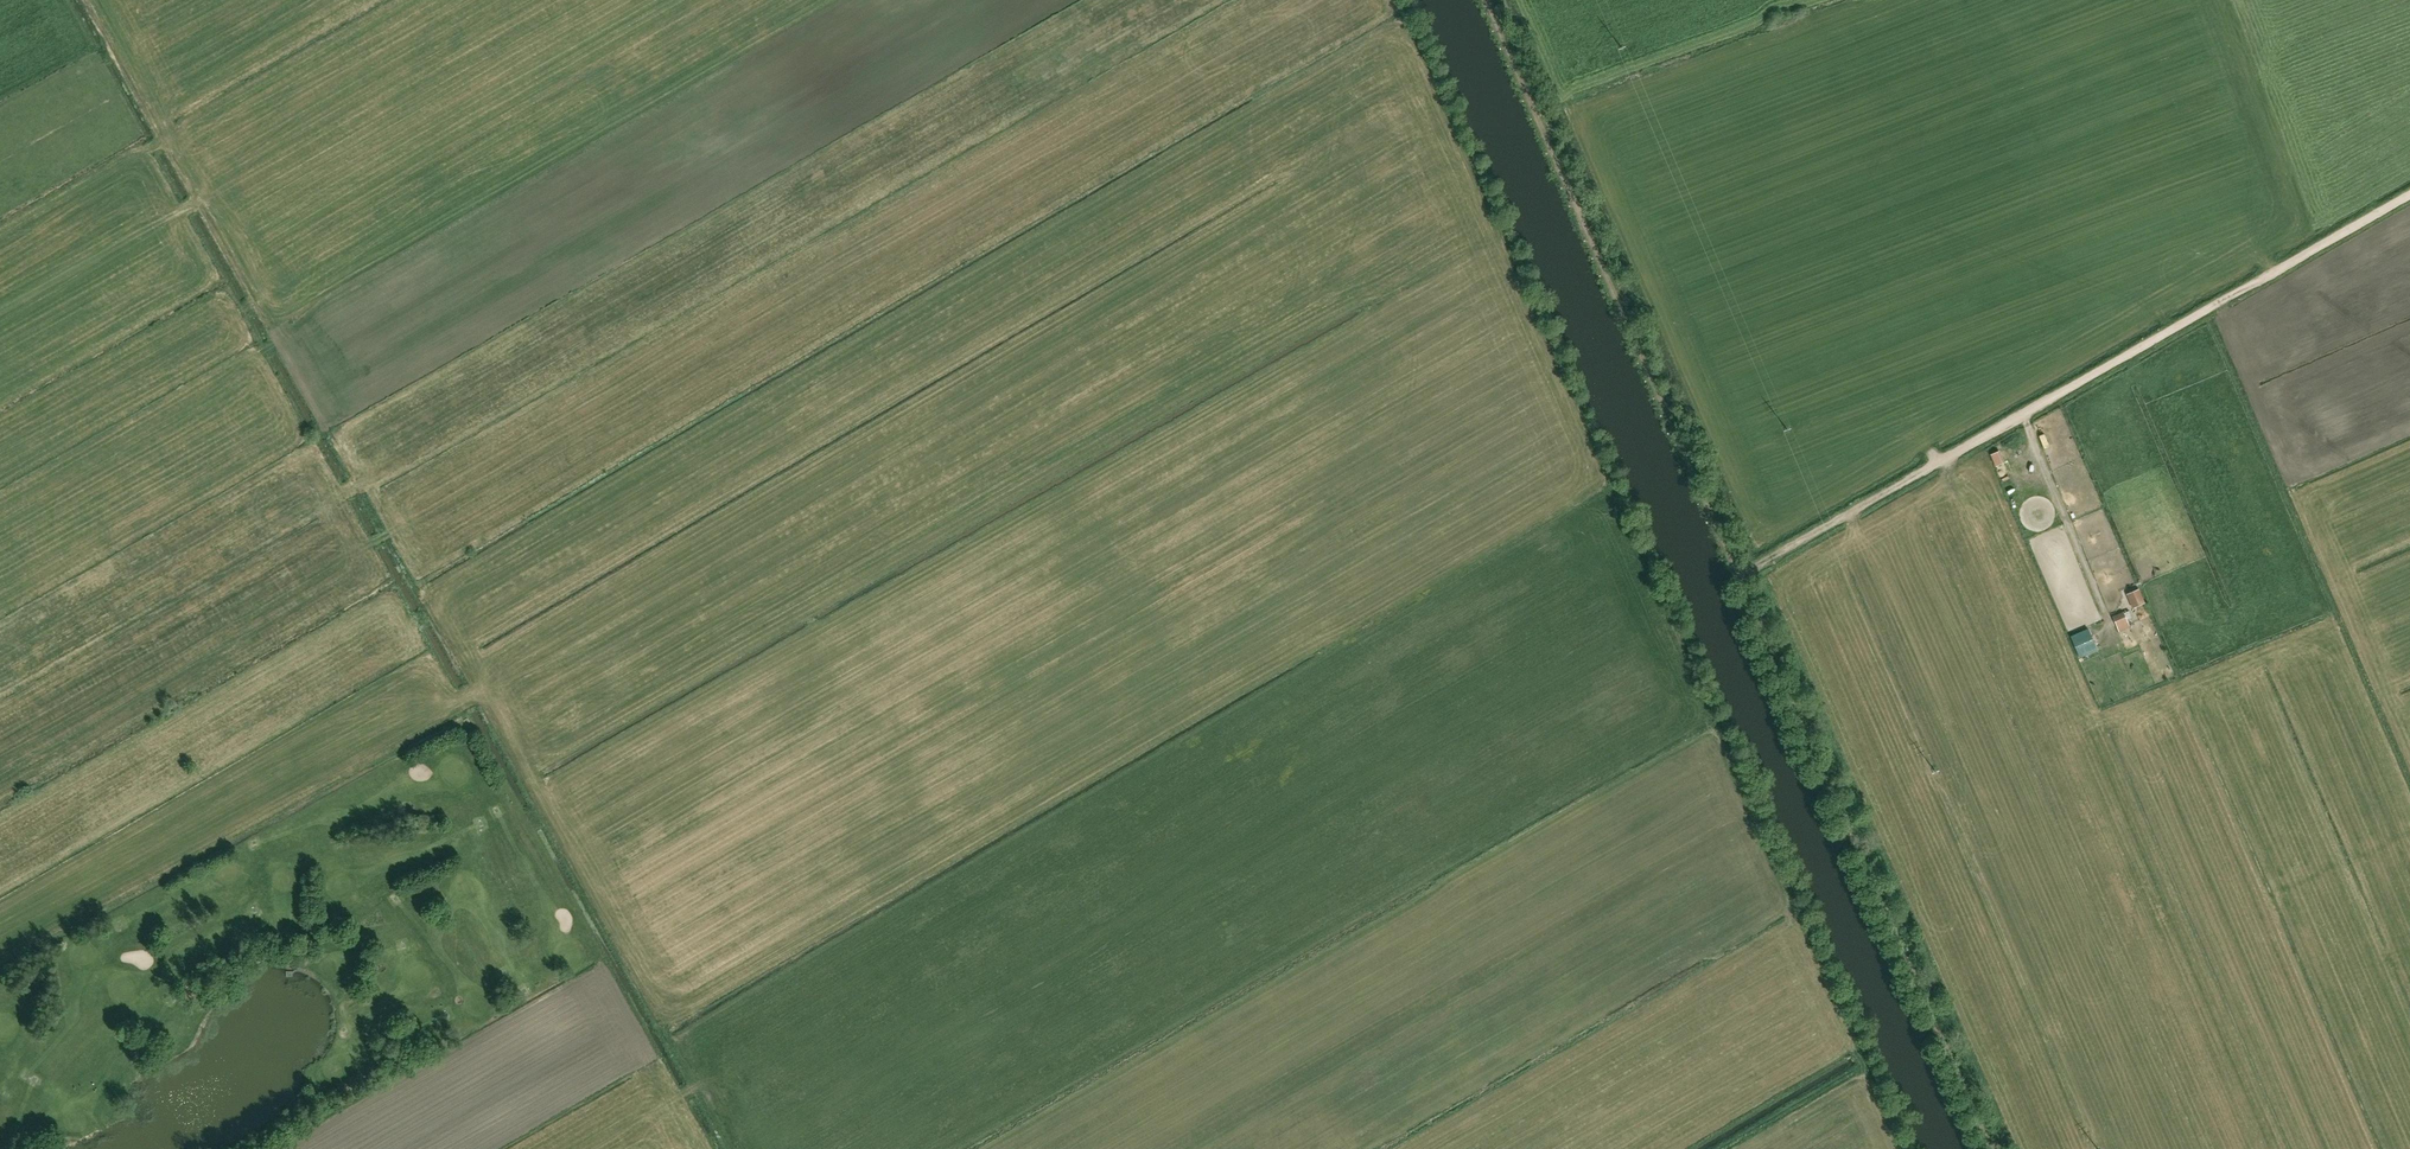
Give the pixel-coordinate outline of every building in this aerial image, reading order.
[(2000,466),(2009,462),(2004,449),(1994,453),(2000,466)] [(2137,608),(2151,603),(2144,587),(2131,592),(2137,608)] [(2123,630),(2136,625),(2131,614),(2118,619),(2123,630)] [(270,944),(281,938),(277,930),(266,936),(270,944)]
